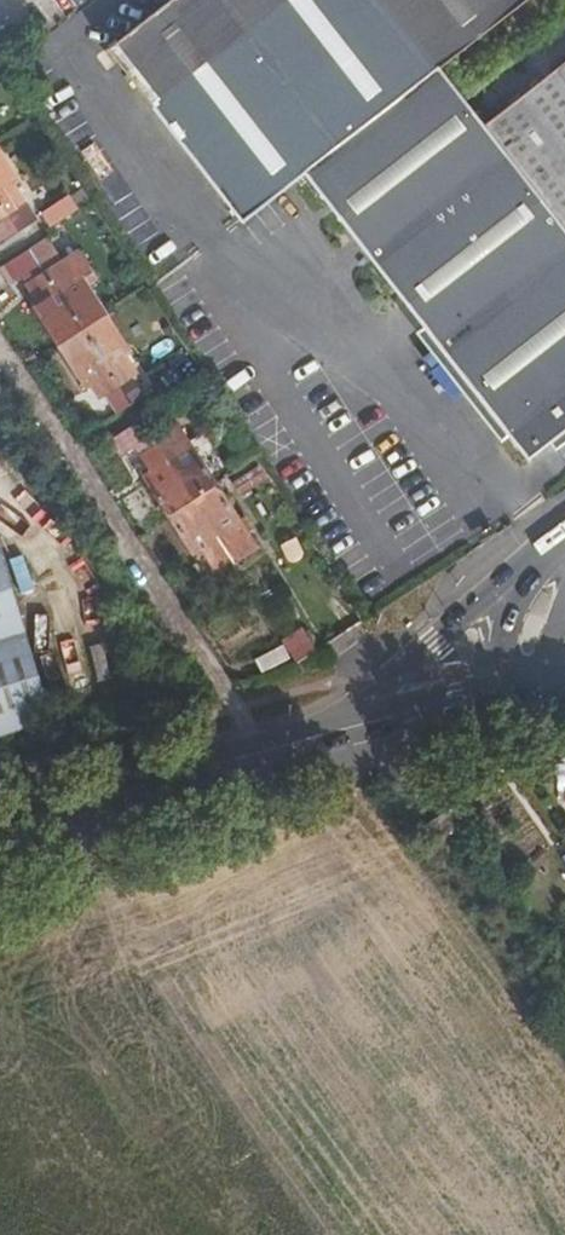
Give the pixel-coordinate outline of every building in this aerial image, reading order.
[(326,201),(462,97),(439,68),(527,0),(170,0),(107,50),(242,223),(304,174),(326,201)] [(564,229),(564,62),(484,125),(564,229)] [(564,431),(564,229),(484,125),(462,97),(326,201),(398,294),(428,332),(527,460),(564,431)] [(22,209),(19,206),(26,202),(27,201),(15,184),(19,182),(0,152),(0,224),(22,209)] [(41,213),(50,227),(90,201),(82,189),(70,196),(69,195),(41,213)] [(0,224),(0,241),(0,242),(17,232),(37,218),(26,202),(19,206),(22,209),(0,224)] [(0,268),(0,269),(9,284),(20,277),(23,282),(38,304),(33,307),(83,384),(87,381),(97,398),(104,394),(117,416),(131,407),(121,391),(131,385),(128,378),(136,373),(124,355),(129,351),(81,277),(92,270),(80,252),(63,262),(47,237),(32,247),(30,249),(0,268)] [(140,421),(110,441),(119,456),(134,447),(139,454),(151,471),(143,477),(195,555),(201,551),(209,565),(219,579),(236,568),(233,564),(257,548),(176,424),(153,439),(140,421)] [(51,718),(0,554),(0,734),(51,718)] [(307,621),(279,637),(294,660),(321,645),(307,621)] [(283,645),(254,659),(262,674),(290,659),(283,645)]
